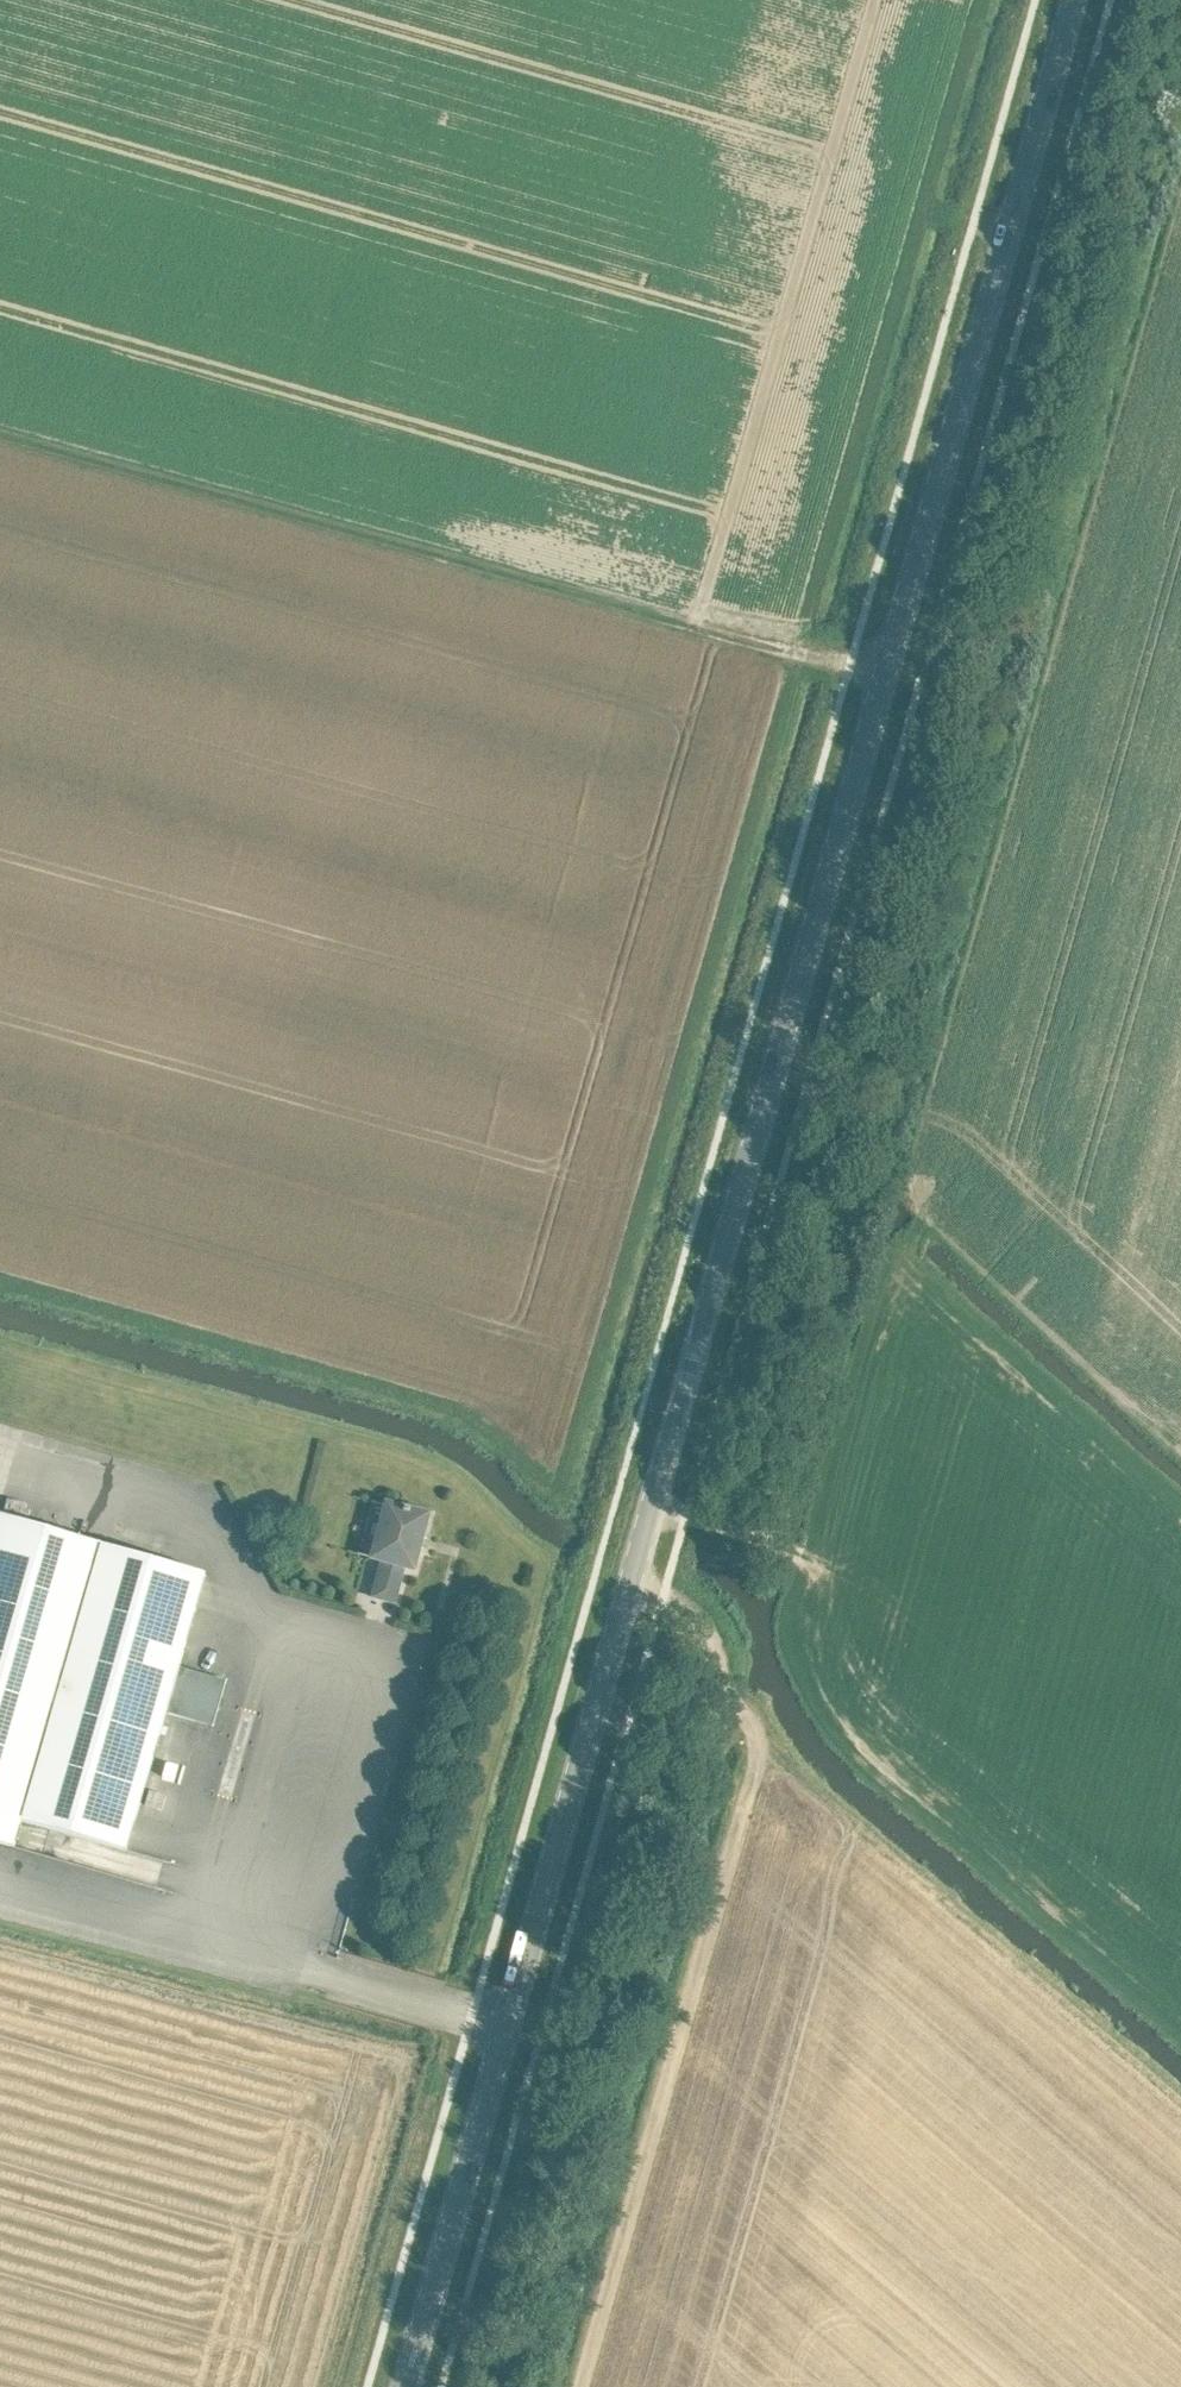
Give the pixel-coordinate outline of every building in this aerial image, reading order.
[(405,1510),(388,1505),(374,1558),(384,1561),(383,1566),(382,1566),(373,1598),(375,1598),(375,1597),(394,1602),(393,1603),(395,1604),(404,1567),(414,1569),(428,1516),(411,1511),(411,1510),(406,1509),(405,1510)] [(227,1681),(179,1668),(206,1576),(0,1516),(0,1843),(14,1847),(22,1821),(127,1851),(166,1713),(213,1727),(227,1681)] [(429,1886),(431,1879),(424,1877),(422,1884),(429,1886)]
